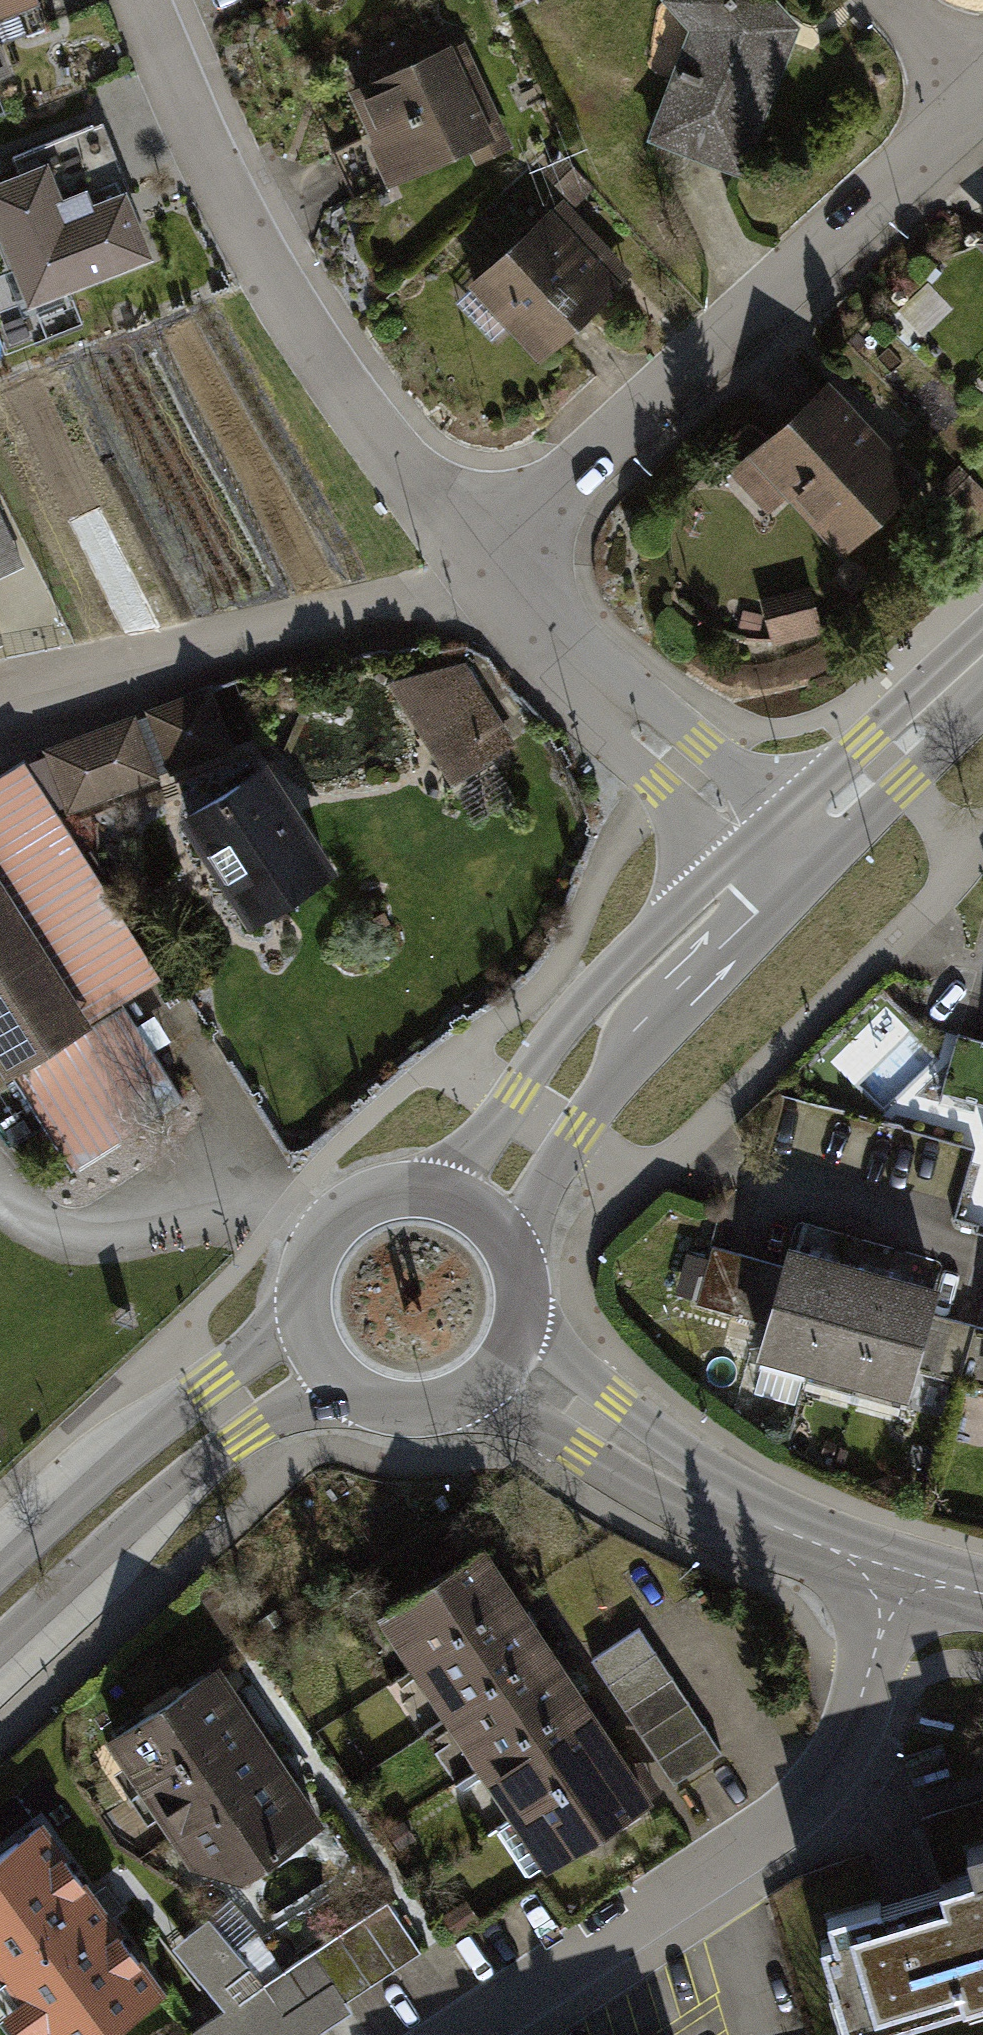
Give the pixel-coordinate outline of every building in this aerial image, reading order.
[(778,0),(660,0),(685,28),(644,137),(736,170),(797,21),(778,0)] [(448,41),(348,85),(371,136),(362,140),(382,185),(464,149),(473,169),(517,150),(503,119),(486,127),(448,41)] [(0,200),(0,253),(27,316),(146,265),(119,201),(56,227),(38,184),(0,200)] [(562,199),(462,283),(535,357),(628,274),(562,199)] [(974,240),(982,250),(982,231),(974,240)] [(917,482),(822,381),(728,471),(764,512),(782,496),(840,556),(917,482)] [(24,561),(0,510),(0,572),(24,561)] [(780,647),(826,637),(817,590),(770,599),(780,647)] [(465,670),(397,685),(455,777),(512,745),(465,670)] [(228,744),(208,692),(153,712),(173,765),(228,744)] [(135,723),(54,752),(73,805),(154,777),(135,723)] [(22,772),(0,786),(0,1040),(75,1161),(177,1098),(113,994),(146,974),(96,892),(22,772)] [(269,774),(193,822),(256,921),(332,872),(269,774)] [(933,1286),(785,1244),(754,1351),(901,1393),(933,1286)] [(498,1548),(379,1622),(545,1875),(657,1798),(498,1548)] [(637,1630),(602,1653),(685,1776),(719,1753),(637,1630)] [(219,1665),(107,1736),(191,1865),(247,1875),(325,1824),(219,1665)] [(0,1845),(0,2001),(3,2004),(0,2006),(0,2018),(13,2034),(28,2034),(30,2033),(32,2034),(113,2034),(174,1989),(107,1900),(42,1813),(0,1845)] [(841,1937),(827,1941),(855,2032),(982,1994),(982,1869),(943,1881),(833,1914),(841,1937)] [(222,2011),(185,2034),(308,2034),(350,2008),(344,1999),(419,1950),(387,1902),(264,1982),(212,1916),(172,1947),(222,2011)]
